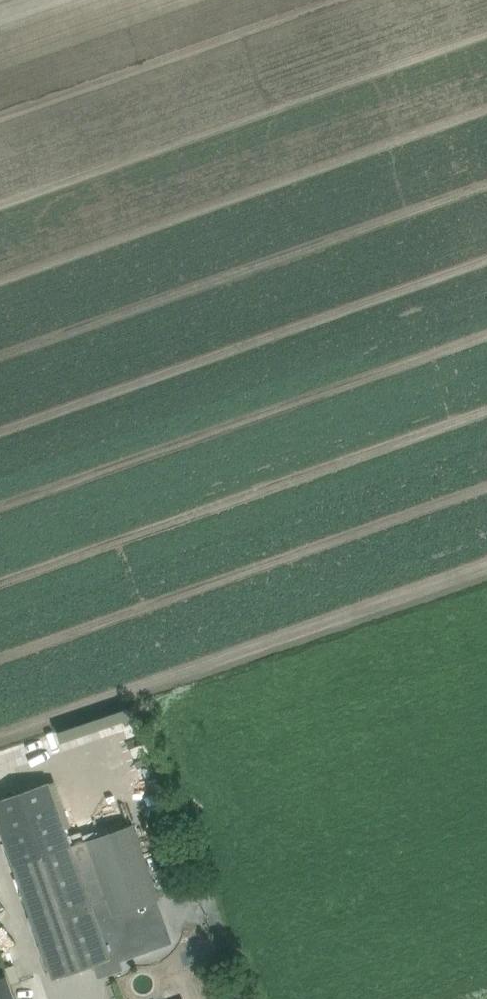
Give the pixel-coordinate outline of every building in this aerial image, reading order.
[(13,866),(53,980),(93,965),(98,980),(112,975),(123,971),(119,960),(172,942),(157,899),(162,898),(134,822),(73,845),(69,846),(49,783),(0,800),(0,827),(13,866)] [(7,976),(0,978),(0,998),(15,998),(7,976)]
